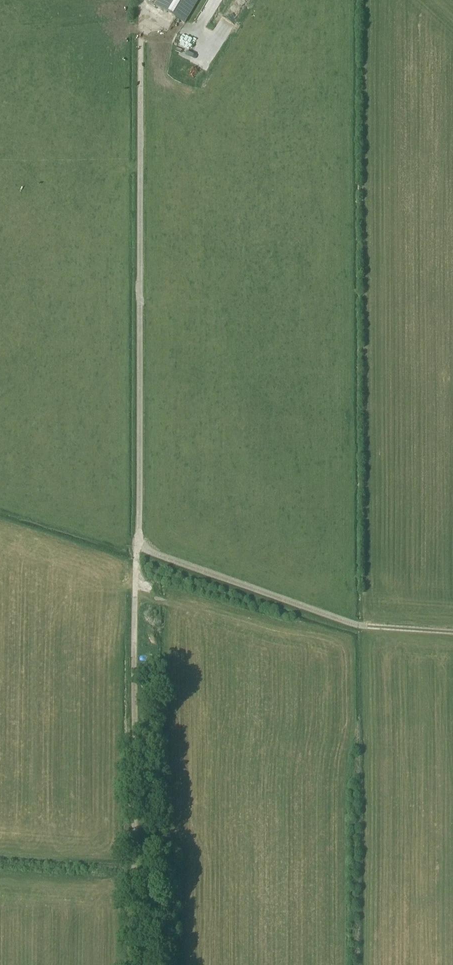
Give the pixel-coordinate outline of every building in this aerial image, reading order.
[(155,7),(184,25),(199,0),(159,0),(155,7)] [(205,6),(214,11),(219,2),(216,1),(216,0),(208,0),(205,6)] [(240,8),(239,0),(235,0),(228,1),(230,10),(240,8)]
